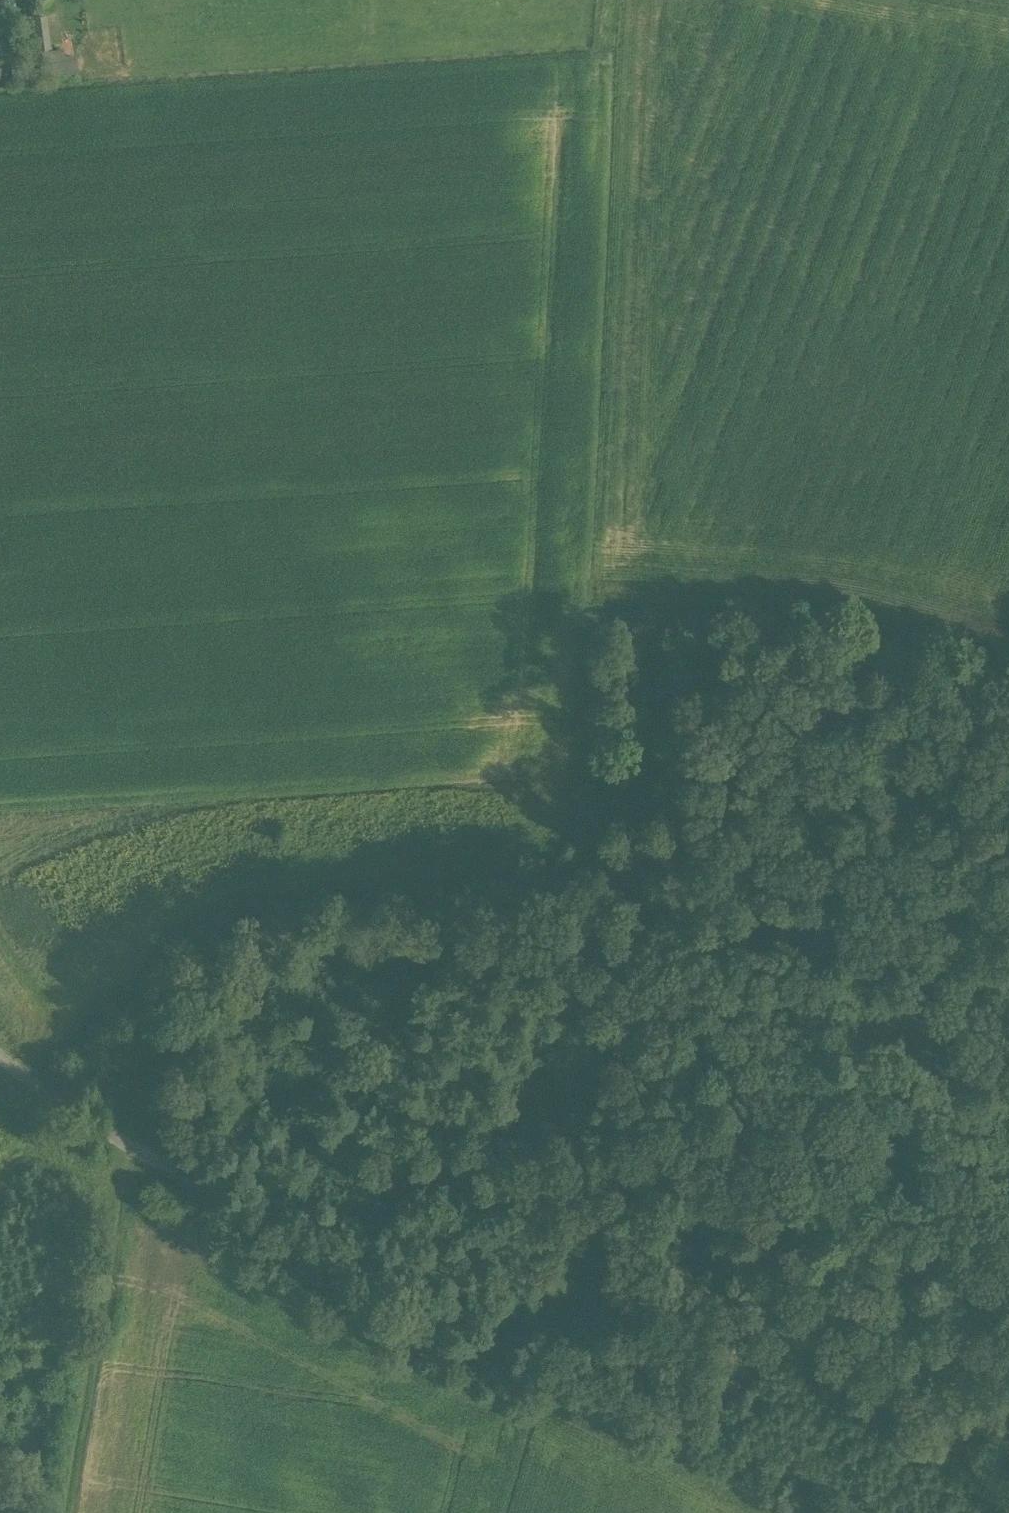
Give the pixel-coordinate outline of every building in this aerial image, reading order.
[(54,53),(54,69),(76,68),(76,52),(54,53)]
